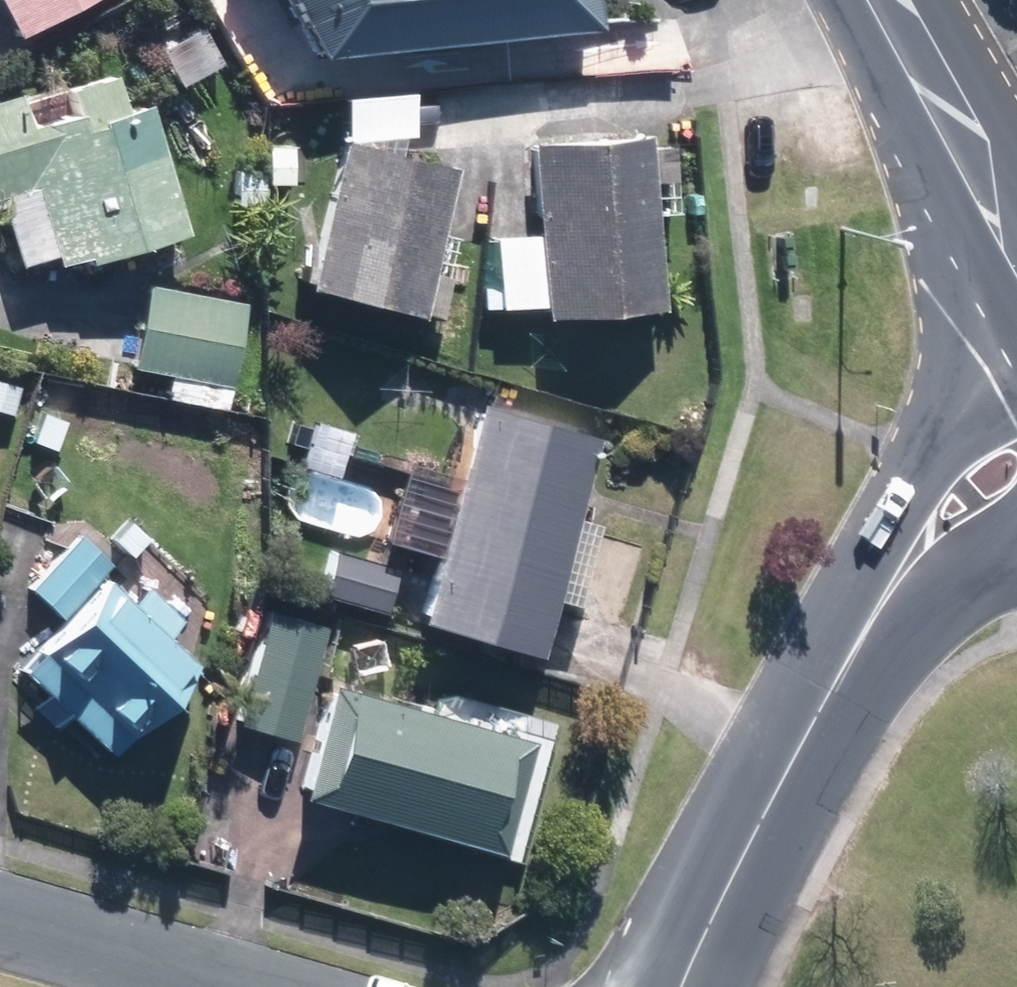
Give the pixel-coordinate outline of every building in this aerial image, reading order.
[(11,41),(94,0),(0,0),(0,18),(11,41)] [(328,58),(572,39),(573,0),(295,0),(328,58)] [(200,27),(155,53),(178,92),(223,66),(200,27)] [(5,270),(44,261),(47,273),(177,242),(146,107),(120,113),(112,78),(0,104),(0,249),(5,270)] [(408,96),(337,101),(339,143),(411,139),(408,96)] [(534,321),(653,312),(647,220),(672,218),(668,150),(642,152),(641,135),(522,144),(528,237),(485,240),(490,317),(534,314),(534,321)] [(434,322),(452,239),(435,235),(449,172),(336,147),(322,213),(308,209),(291,285),(305,288),(302,300),(415,325),(417,318),(434,322)] [(139,284),(127,368),(164,374),(159,408),(221,417),(239,299),(139,284)] [(571,516),(592,440),(472,407),(411,629),(531,662),(546,607),(573,614),(598,523),(571,516)] [(341,426),(299,423),(296,476),(339,478),(341,426)] [(77,534),(28,590),(60,619),(109,563),(77,534)] [(395,566),(330,553),(319,605),(384,618),(395,566)] [(208,660),(118,567),(15,669),(105,761),(208,660)] [(327,629),(265,610),(231,723),(293,742),(327,629)] [(496,860),(530,747),(324,685),(290,798),(496,860)]
